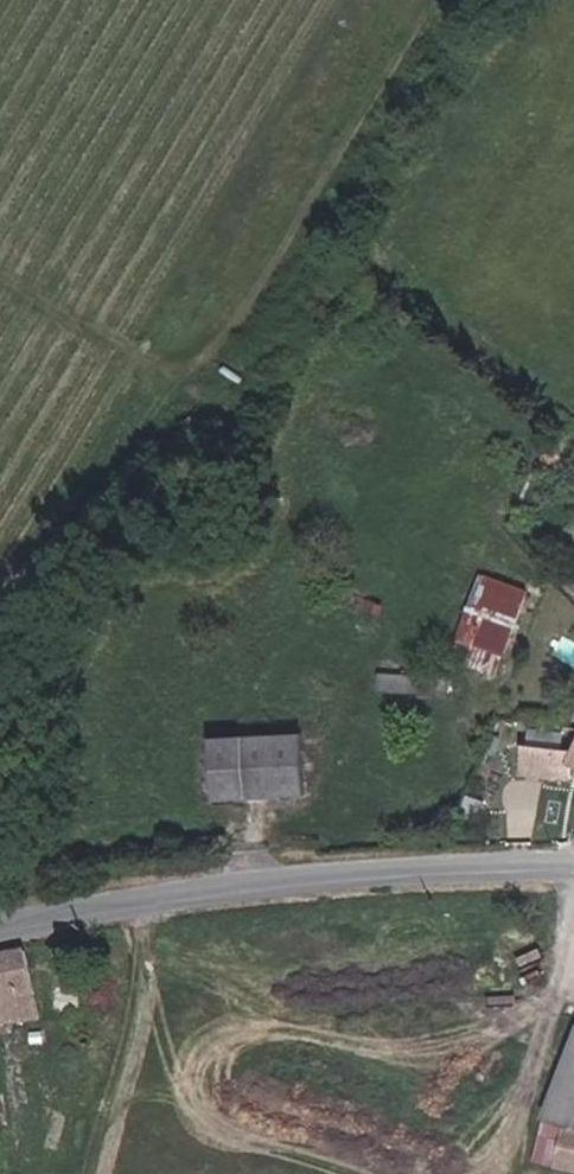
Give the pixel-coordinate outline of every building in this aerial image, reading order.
[(480,570),(456,657),(507,671),(532,584),(480,570)] [(213,822),(303,817),(299,755),(209,759),(213,822)] [(524,757),(522,784),(573,788),(573,776),(573,761),(524,757)] [(22,1047),(9,985),(0,987),(0,1051),(22,1047)] [(559,1145),(549,1143),(542,1173),(573,1173),(573,1101),(559,1145)]
